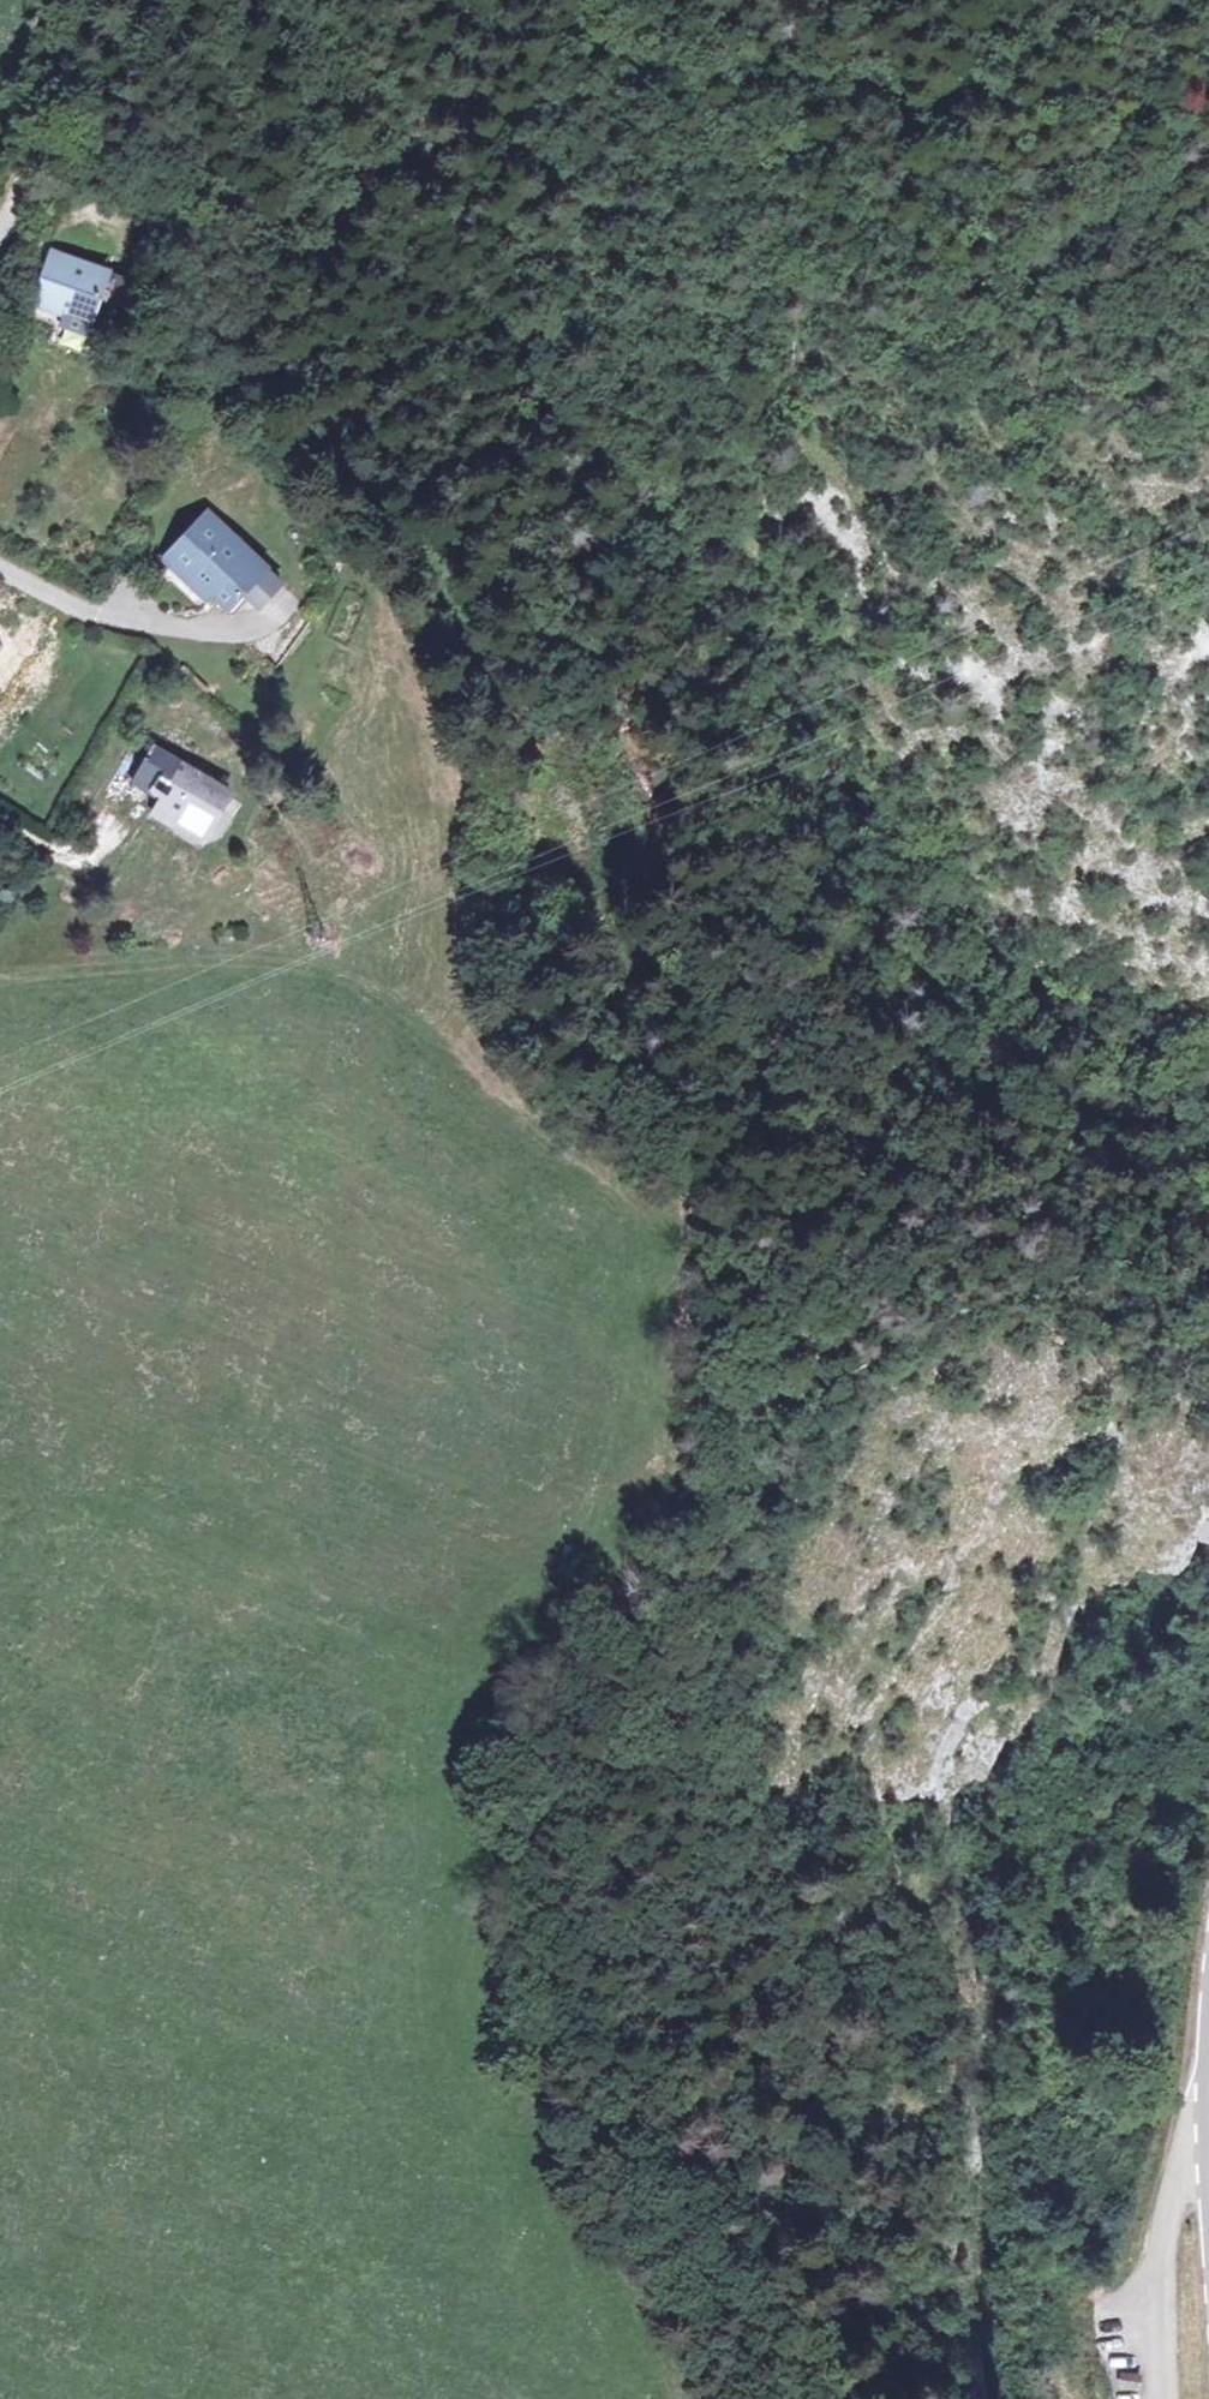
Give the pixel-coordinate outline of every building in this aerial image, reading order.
[(7,325),(0,342),(0,344),(43,361),(53,334),(61,337),(77,296),(0,267),(0,323),(7,325)] [(210,512),(172,550),(224,608),(264,568),(210,512)] [(232,790),(155,750),(136,787),(155,797),(158,791),(167,796),(157,815),(177,825),(193,820),(212,829),(232,790)]
